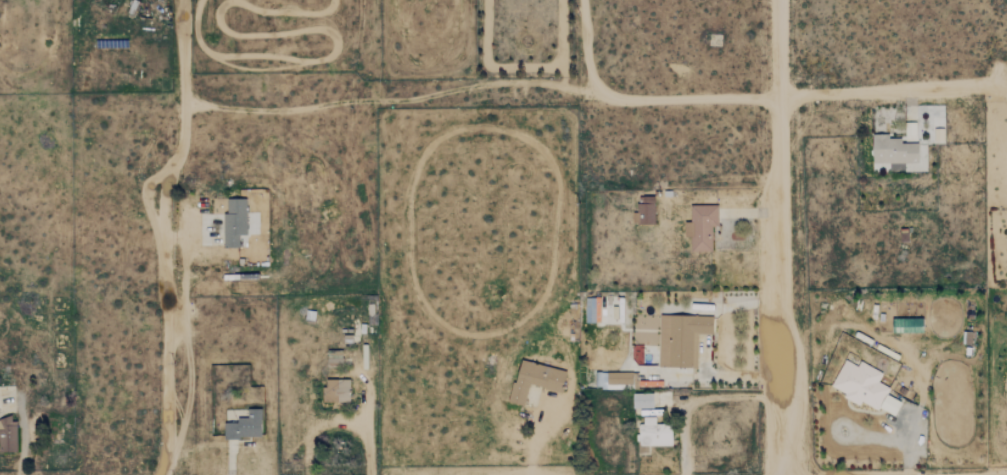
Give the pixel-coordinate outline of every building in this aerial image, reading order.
[(918,143),(901,143),(901,138),(888,138),(888,134),(872,134),(872,163),(889,163),(889,170),(904,170),(904,163),(918,163),(918,143)] [(654,196),(638,197),(638,212),(632,212),(632,224),(654,224),(654,196)] [(246,199),(224,199),(223,247),(238,248),(238,235),(245,235),(246,199)] [(690,205),(691,222),(684,222),(684,237),(689,237),(690,251),(711,251),(710,226),(718,226),(717,205),(690,205)] [(585,322),(595,322),(594,311),(599,311),(599,298),(585,299),(585,322)] [(696,368),(697,333),(711,334),(712,316),(659,315),(658,367),(696,368)] [(922,318),(892,318),(892,333),(922,332),(922,318)] [(509,403),(523,406),(528,385),(560,391),(565,370),(518,360),(509,403)] [(831,387),(844,393),(842,397),(859,406),(861,401),(894,416),(901,402),(886,394),(889,388),(877,382),(882,373),(859,362),(857,366),(844,360),(831,387)] [(637,373),(606,372),(606,389),(623,389),(623,385),(637,385),(637,373)] [(323,402),(349,402),(350,380),(323,379),(323,402)] [(652,393),(632,394),(633,409),(652,408),(652,393)] [(224,437),(260,438),(260,409),(247,408),(247,418),(236,418),(235,423),(224,423),(224,437)] [(15,417),(0,418),(0,452),(15,452),(15,417)] [(672,445),(671,424),(655,425),(655,417),(639,417),(640,446),(672,445)]
